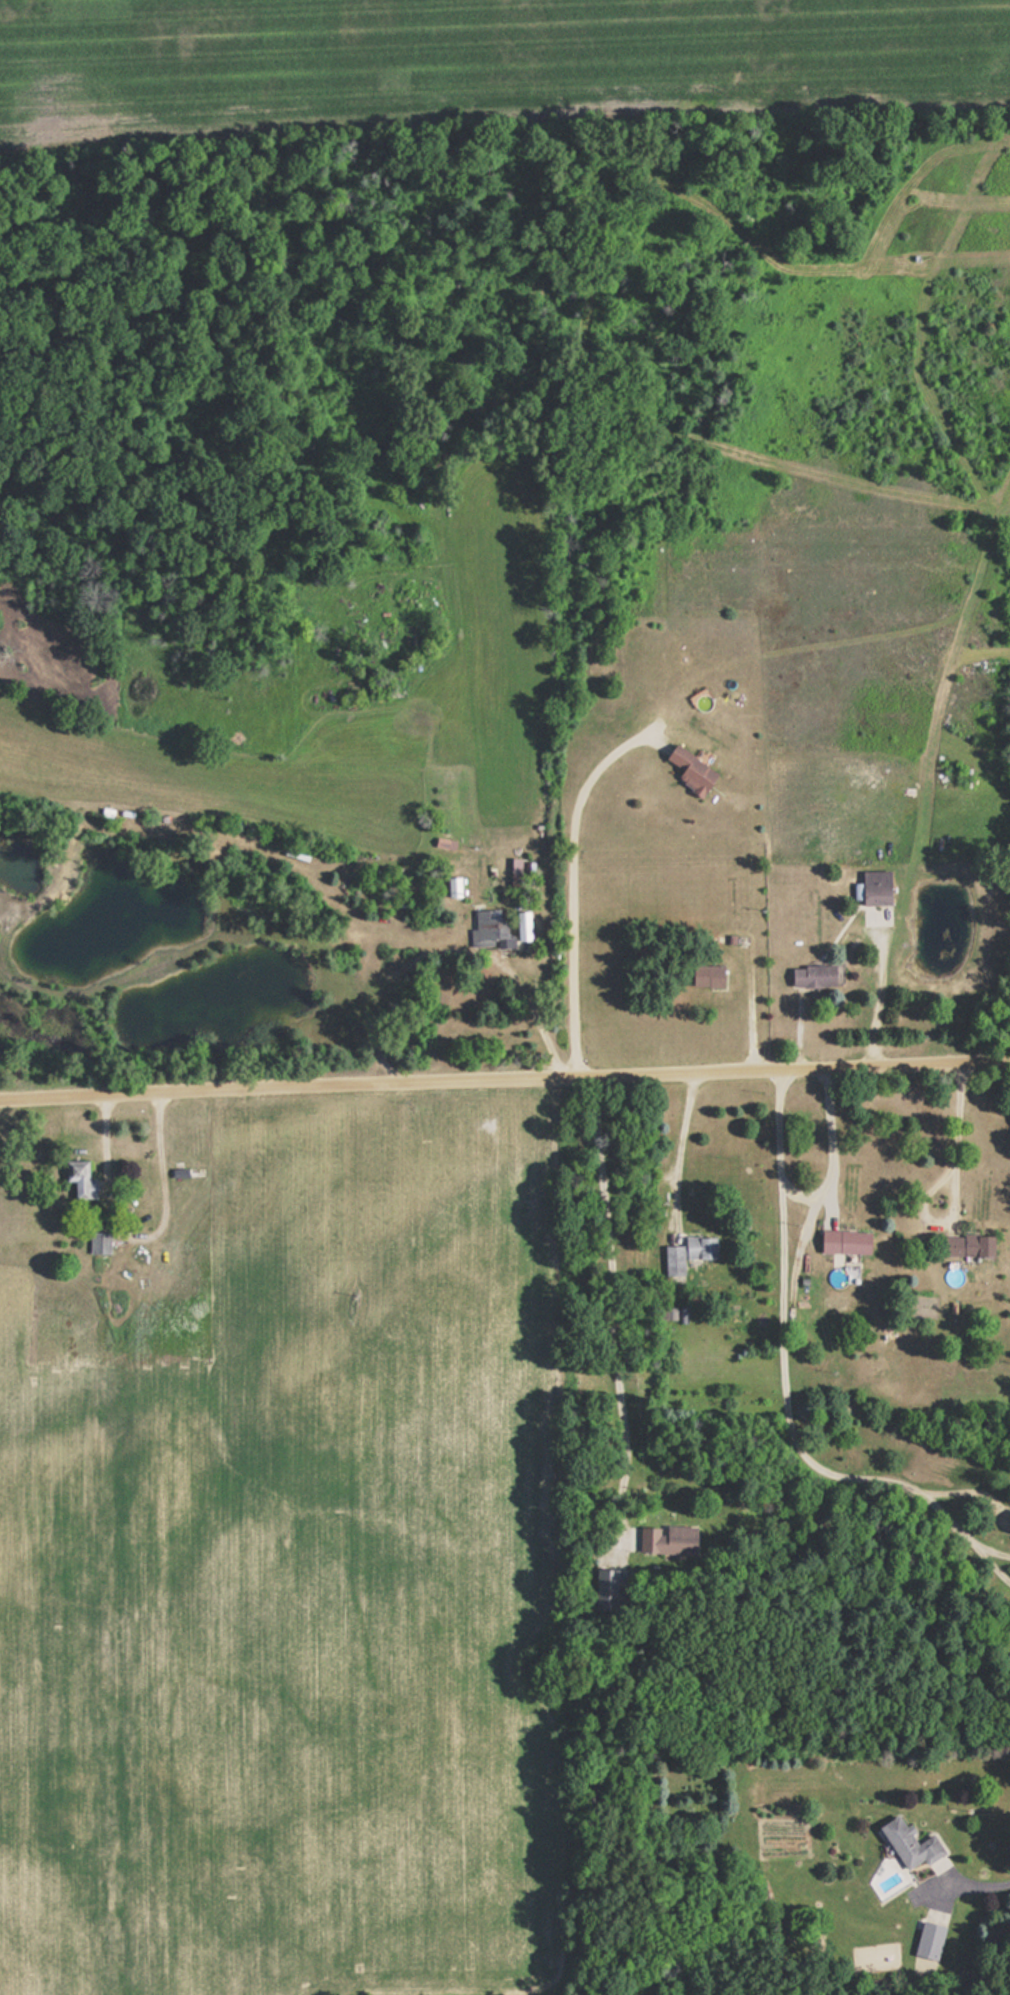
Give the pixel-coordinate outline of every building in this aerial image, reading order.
[(701,796),(717,771),(673,742),(663,757),(680,768),(674,778),(701,796)] [(890,903),(890,869),(861,870),(861,903),(890,903)] [(460,896),(460,876),(444,876),(444,896),(460,896)] [(497,939),(497,946),(505,946),(504,909),(476,909),(476,939),(497,939)] [(723,986),(723,964),(691,964),(691,986),(723,986)] [(834,964),(791,964),(791,985),(834,985),(834,964)] [(87,1160),(65,1160),(65,1181),(73,1181),(73,1198),(95,1198),(95,1179),(87,1179),(87,1160)] [(819,1252),(869,1252),(869,1230),(819,1230),(819,1252)] [(89,1253),(109,1253),(109,1231),(89,1231),(89,1253)] [(944,1235),(944,1256),(992,1256),(992,1235),(944,1235)] [(684,1236),(684,1245),(664,1245),(664,1275),(684,1275),(684,1258),(715,1258),(715,1236),(684,1236)] [(697,1553),(698,1526),(641,1525),(641,1552),(697,1553)] [(595,1610),(625,1610),(625,1568),(595,1568),(595,1610)] [(905,1870),(923,1859),(926,1863),(943,1853),(932,1834),(918,1842),(907,1824),(904,1826),(897,1815),(879,1826),(905,1870)] [(914,1954),(936,1960),(945,1926),(923,1920),(914,1954)]
